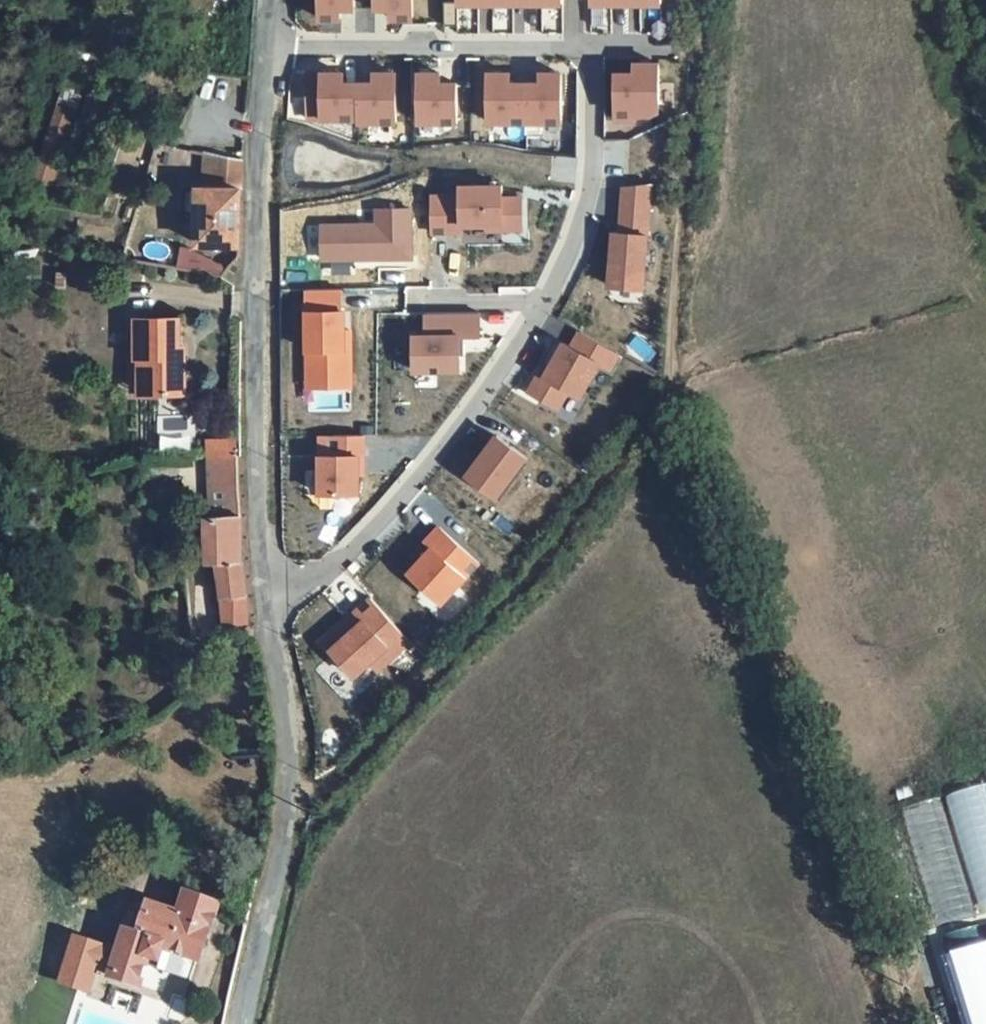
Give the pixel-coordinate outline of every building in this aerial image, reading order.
[(341,19),(355,19),(355,0),(321,0),(321,29),(341,29),(341,19)] [(414,0),(375,0),(375,19),(392,19),(392,29),(414,29),(414,0)] [(563,0),(457,0),(457,12),(562,13),(563,0)] [(660,0),(589,0),(589,12),(660,12),(660,0)] [(660,122),(660,75),(636,75),(636,84),(617,84),(617,131),(635,131),(635,125),(652,126),(660,122)] [(358,131),(358,134),(397,134),(397,85),(375,85),(375,95),(344,95),(344,85),(323,84),(323,130),(358,131)] [(562,133),(562,85),(541,85),(541,95),(511,94),(511,84),(489,84),(489,133),(527,133),(527,143),(542,143),(542,133),(562,133)] [(458,104),(441,104),(441,94),(419,94),(419,144),(458,144),(458,104)] [(70,130),(56,127),(50,149),(64,153),(70,130)] [(199,255),(241,260),(245,170),(209,164),(208,198),(201,198),(199,255)] [(624,212),(650,214),(652,194),(625,196),(624,212)] [(523,240),(522,209),(503,209),(503,197),(462,198),(462,207),(432,208),(432,244),(463,243),(463,236),(488,235),(502,235),(502,240),(523,240)] [(610,297),(643,300),(650,214),(624,212),(622,234),(627,234),(626,243),(621,243),(615,243),(610,297)] [(324,270),(413,268),(412,220),(379,220),(379,235),(324,236),(324,270)] [(309,300),(310,387),(346,387),(346,342),(346,322),(343,322),(342,300),(309,300)] [(461,381),(460,347),(481,346),(480,323),(428,324),(428,346),(416,346),(416,381),(461,381)] [(143,338),(141,374),(139,412),(182,410),(183,371),(176,371),(177,336),(143,338)] [(135,374),(141,374),(143,338),(136,338),(135,374)] [(346,387),(310,387),(310,398),(353,397),(352,342),(346,342),(346,387)] [(610,380),(619,364),(581,342),(572,357),(565,353),(546,387),(540,383),(529,403),(558,419),(568,401),(580,407),(599,374),(610,380)] [(335,446),(335,466),(322,466),(322,504),(360,504),(360,485),(360,467),(365,467),(365,446),(335,446)] [(529,470),(498,447),(469,486),(499,509),(529,470)] [(211,474),(239,472),(238,448),(210,449),(211,474)] [(245,645),(243,595),(239,472),(211,474),(213,539),(209,539),(210,582),(218,581),(222,645),(245,645)] [(411,583),(443,613),(479,574),(440,538),(427,552),(434,558),(411,583)] [(358,685),(372,672),(380,680),(411,652),(371,608),(356,622),(358,624),(345,636),(342,634),(322,652),(332,664),(336,661),(358,685)] [(160,956),(186,969),(202,925),(177,915),(169,936),(135,924),(126,945),(117,941),(107,966),(102,983),(131,992),(141,971),(153,975),(160,956)] [(89,959),(66,950),(49,995),(73,1003),(89,959)]
